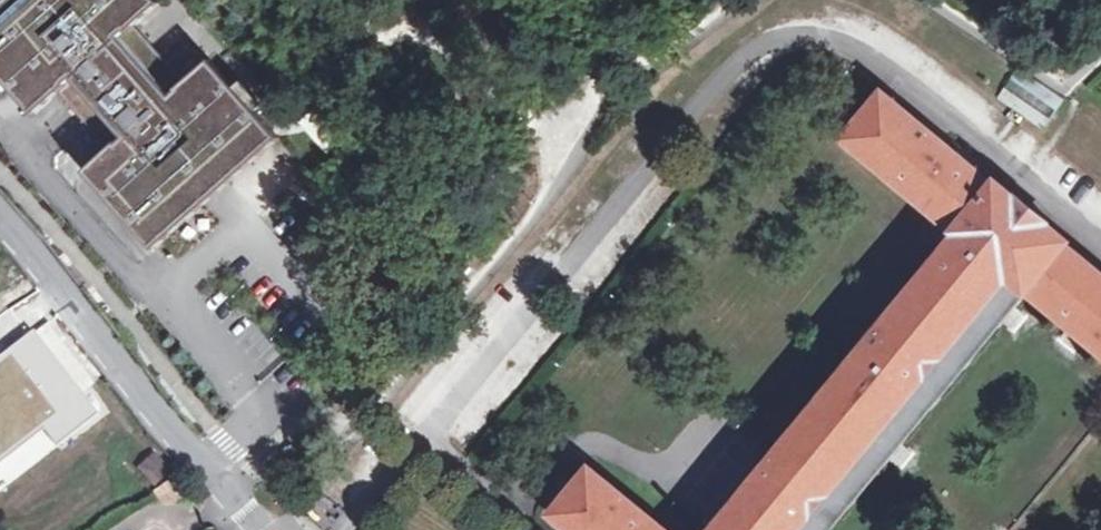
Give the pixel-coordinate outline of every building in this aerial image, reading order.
[(0,4),(0,87),(29,119),(54,97),(84,129),(60,152),(151,254),(277,139),(230,88),(220,97),(199,74),(209,65),(184,38),(160,60),(130,27),(154,5),(150,0),(4,0),(0,4)] [(230,88),(209,65),(199,74),(220,97),(230,88)] [(1017,69),(996,97),(1041,131),(1063,102),(1017,69)] [(1020,264),(1100,331),(1100,273),(1067,244),(1070,241),(996,180),(993,183),(883,91),(843,138),(938,218),(924,235),(944,251),(712,529),(800,529),(1020,264)] [(298,122),(322,148),(333,137),(309,112),(298,122)] [(800,529),(832,529),(1028,292),(1100,353),(1100,331),(1020,264),(800,529)] [(590,466),(550,514),(570,529),(667,529),(590,466)]
